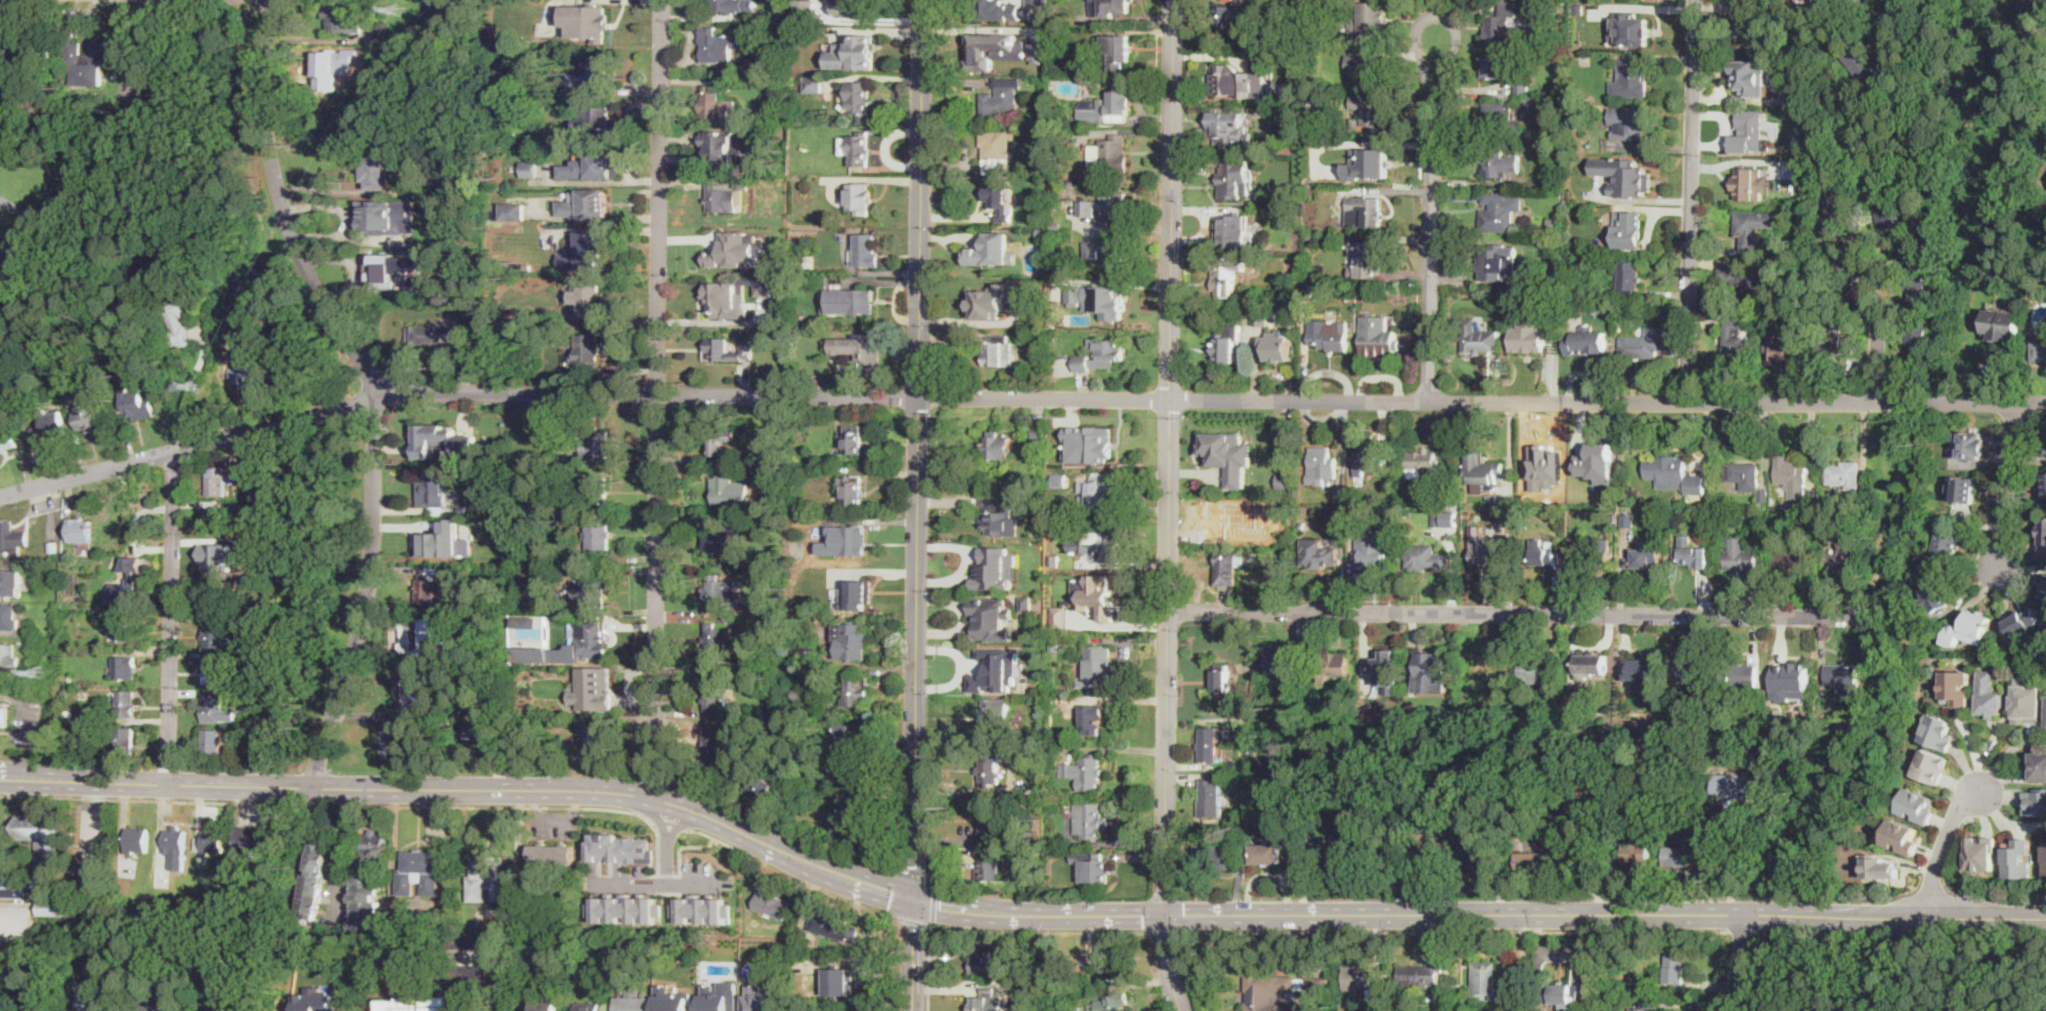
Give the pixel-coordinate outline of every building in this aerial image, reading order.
[(710,4),(710,0),(744,0),(744,12),(713,12),(713,4),(710,4)] [(852,1),(852,0),(872,0),(872,1),(867,1),(867,14),(841,13),(841,4),(849,4),(849,1),(852,1)] [(969,19),(969,0),(1006,0),(1006,1),(1010,1),(1010,4),(1021,4),(1021,6),(1030,6),(1030,17),(1021,17),(1021,19),(969,19)] [(1127,0),(1131,0),(1131,13),(1114,13),(1114,15),(1102,15),(1103,0),(1127,0)] [(1388,12),(1388,20),(1388,26),(1385,26),(1384,40),(1370,39),(1371,34),(1350,33),(1350,32),(1350,18),(1362,18),(1362,2),(1385,3),(1385,10),(1388,10),(1388,12)] [(1518,15),(1518,17),(1512,17),(1512,27),(1532,28),(1531,42),(1485,41),(1485,26),(1487,26),(1488,16),(1501,16),(1501,3),(1517,3),(1517,13),(1518,13),(1518,15)] [(352,7),(352,18),(352,20),(348,20),(348,32),(328,32),(328,18),(324,18),(324,7),(352,7)] [(609,28),(609,30),(605,30),(605,43),(595,42),(595,37),(585,37),(585,26),(581,26),(581,7),(606,7),(606,22),(609,22),(609,28)] [(1251,26),(1217,26),(1217,7),(1253,7),(1253,18),(1251,18),(1251,26)] [(1647,9),(1647,17),(1646,17),(1646,29),(1646,33),(1645,48),(1623,48),(1624,29),(1624,20),(1624,16),(1625,16),(1625,13),(1629,13),(1629,11),(1629,8),(1630,8),(1647,9)] [(783,15),(779,20),(773,16),(776,10),(783,15)] [(1558,15),(1553,18),(1550,13),(1555,10),(1558,15)] [(716,28),(716,36),(721,36),(724,36),(724,33),(729,33),(729,36),(739,36),(739,48),(739,49),(734,49),(734,62),(721,62),(721,63),(703,63),(703,44),(701,44),(701,28),(716,28)] [(446,33),(446,40),(436,40),(436,32),(446,33)] [(559,43),(559,44),(543,44),(543,33),(559,34),(559,43)] [(828,50),(827,68),(874,69),(875,34),(850,33),(850,42),(837,42),(837,50),(828,50)] [(968,33),(968,58),(966,59),(965,69),(992,69),(991,57),(1026,58),(1025,39),(1015,39),(1015,33),(968,33)] [(1129,70),(1105,71),(1104,34),(1131,33),(1132,60),(1128,60),(1129,70)] [(1859,41),(1874,63),(1883,56),(1887,62),(1894,70),(1885,76),(1891,84),(1876,95),(1869,85),(1861,91),(1853,81),(1859,77),(1842,54),(1859,41)] [(82,42),(83,55),(93,55),(93,43),(109,42),(110,65),(106,65),(106,68),(103,68),(103,86),(69,86),(69,65),(66,65),(65,42),(82,42)] [(1029,42),(1029,59),(1032,58),(1032,63),(1043,63),(1043,59),(1045,58),(1045,42),(1029,42)] [(1386,58),(1386,82),(1366,82),(1366,50),(1386,50),(1386,58)] [(344,69),(344,76),(336,76),(337,91),(317,91),(317,69),(315,70),(314,53),(334,52),(345,51),(345,69),(344,69)] [(1380,74),(1380,52),(1348,51),(1348,73),(1380,74)] [(423,60),(414,71),(410,68),(415,61),(411,58),(415,53),(423,60)] [(1516,68),(1516,78),(1485,77),(1486,53),(1510,53),(1510,68),(1516,68)] [(600,86),(571,86),(571,74),(591,74),(590,57),(607,56),(607,77),(604,77),(604,86),(600,86)] [(1644,75),(1644,83),(1648,83),(1648,98),(1610,97),(1611,83),(1619,83),(1619,60),(1645,61),(1644,61),(1644,72),(1644,75)] [(1767,62),(1767,89),(1743,88),(1744,86),(1744,83),(1744,76),(1744,74),(1744,65),(1751,66),(1751,62),(1767,62)] [(1232,68),(1232,74),(1238,74),(1239,97),(1233,97),(1232,95),(1217,95),(1216,68),(1232,68)] [(827,90),(809,90),(809,76),(827,76),(827,90)] [(1018,79),(1018,108),(1009,108),(1009,114),(982,114),(982,97),(998,97),(998,89),(995,89),(995,79),(1018,79)] [(870,100),(870,102),(870,123),(858,122),(858,114),(851,114),(851,102),(848,102),(848,80),(870,80),(870,100)] [(1529,80),(1528,94),(1515,93),(1516,80),(1529,80)] [(1128,85),(1128,97),(1133,97),(1133,109),(1129,109),(1129,122),(1079,122),(1079,106),(1088,99),(1110,99),(1110,91),(1116,91),(1116,85),(1128,85)] [(715,89),(715,92),(723,92),(723,100),(720,100),(720,118),(703,118),(703,113),(700,113),(700,99),(703,99),(703,87),(715,87),(715,89)] [(1533,96),(1533,103),(1515,103),(1515,101),(1515,95),(1533,96)] [(1385,105),(1385,118),(1382,118),(1382,132),(1371,132),(1371,126),(1362,126),(1363,97),(1385,98),(1385,105)] [(1522,122),(1522,134),(1482,133),(1483,102),(1506,103),(1505,122),(1522,122)] [(607,121),(607,129),(574,129),(574,119),(581,119),(581,106),(611,106),(611,121),(607,121)] [(1582,107),(1582,117),(1571,117),(1571,107),(1582,107)] [(1652,109),(1651,132),(1644,132),(1644,141),(1643,140),(1643,146),(1642,146),(1632,146),(1632,140),(1612,140),(1612,132),(1612,131),(1615,131),(1615,125),(1610,125),(1610,108),(1652,109)] [(1771,140),(1771,151),(1746,151),(1746,153),(1730,153),(1731,151),(1731,144),(1731,142),(1732,142),(1743,142),(1743,133),(1743,129),(1737,129),(1738,110),(1761,111),(1764,111),(1764,129),(1763,140),(1771,140)] [(781,114),(781,118),(781,121),(771,121),(771,112),(780,112),(780,114),(781,114)] [(1226,146),(1217,146),(1216,114),(1245,114),(1246,146),(1226,146)] [(1352,128),(1351,117),(1360,117),(1360,127),(1352,128)] [(789,142),(777,142),(777,130),(789,130),(789,142)] [(868,149),(868,155),(868,166),(852,166),(852,155),(841,155),(841,143),(850,143),(850,135),(853,135),(853,132),(869,132),(868,149)] [(1010,132),(1010,133),(1015,133),(1015,139),(1010,139),(1010,172),(999,172),(999,174),(984,174),(985,146),(982,146),(982,132),(1010,132)] [(1126,136),(1126,151),(1126,153),(1129,153),(1128,172),(1100,172),(1100,167),(1089,167),(1089,146),(1100,146),(1100,140),(1112,140),(1112,134),(1126,134),(1126,136)] [(718,167),(706,167),(706,138),(723,138),(723,162),(718,162),(718,167)] [(1384,149),(1384,153),(1386,153),(1386,170),(1383,170),(1383,181),(1365,181),(1365,164),(1357,164),(1357,150),(1365,150),(1365,145),(1384,145),(1384,149)] [(1503,148),(1503,157),(1508,157),(1509,156),(1520,156),(1520,173),(1503,172),(1503,178),(1483,178),(1484,169),(1485,169),(1486,164),(1484,164),(1484,162),(1481,162),(1481,158),(1481,156),(1483,156),(1484,154),(1485,154),(1485,147),(1503,148)] [(603,154),(614,154),(614,150),(620,150),(620,178),(562,177),(562,165),(576,165),(576,159),(591,159),(592,150),(603,150),(603,154)] [(389,171),(389,189),(369,189),(369,181),(365,181),(365,173),(365,162),(370,162),(370,154),(389,154),(389,171)] [(524,176),(524,160),(539,160),(539,176),(524,176)] [(1238,162),(1238,172),(1242,172),(1242,196),(1221,196),(1221,167),(1225,167),(1225,160),(1238,160),(1238,162)] [(1760,186),(1758,186),(1758,197),(1738,197),(1738,180),(1738,178),(1738,176),(1732,176),(1733,164),(1761,165),(1760,174),(1760,186)] [(1645,167),(1645,173),(1651,173),(1651,177),(1651,180),(1651,183),(1644,183),(1644,189),(1628,189),(1628,191),(1628,199),(1618,198),(1615,198),(1615,197),(1614,197),(1610,197),(1611,167),(1620,167),(1620,166),(1634,167),(1645,167)] [(746,174),(746,190),(743,189),(742,206),(737,205),(737,213),(707,211),(707,203),(704,203),(705,198),(707,198),(708,183),(729,184),(729,187),(734,187),(735,173),(746,174)] [(1075,183),(1073,187),(1069,187),(1067,183),(1068,180),(1071,178),(1074,180),(1075,183)] [(597,181),(597,192),(602,192),(602,215),(579,215),(579,193),(572,193),(572,181),(597,181)] [(870,184),(870,190),(872,190),(872,204),(870,204),(870,215),(858,215),(858,210),(853,210),(853,205),(849,204),(849,184),(870,184)] [(1012,208),(1012,222),(997,222),(998,214),(1000,214),(1000,209),(990,209),(990,201),(986,201),(986,185),(1008,186),(1008,207),(1012,208)] [(1583,188),(1583,197),(1571,197),(1571,188),(1583,188)] [(1095,207),(1095,217),(1064,216),(1064,214),(1065,200),(1074,201),(1074,199),(1080,199),(1080,200),(1103,201),(1104,193),(1126,194),(1126,202),(1129,202),(1128,214),(1121,214),(1121,222),(1112,221),(1112,214),(1106,214),(1106,207),(1095,207)] [(1523,209),(1523,212),(1514,212),(1514,233),(1481,232),(1481,210),(1490,210),(1490,204),(1483,204),(1483,193),(1511,194),(1510,197),(1524,198),(1523,209)] [(1383,217),(1383,221),(1381,221),(1380,228),(1346,226),(1347,197),(1381,198),(1380,212),(1383,212),(1383,217)] [(413,234),(414,202),(392,201),(392,204),(361,203),(360,232),(413,234)] [(528,218),(502,219),(501,203),(527,202),(528,218)] [(1059,218),(1050,208),(1055,204),(1064,214),(1059,218)] [(1643,212),(1644,212),(1643,228),(1643,231),(1643,239),(1643,240),(1634,240),(1634,245),(1634,249),(1613,249),(1613,239),(1613,226),(1613,225),(1620,225),(1621,225),(1621,219),(1622,219),(1625,219),(1625,212),(1643,212)] [(1778,213),(1778,228),(1759,228),(1759,240),(1758,251),(1744,251),(1742,251),(1742,240),(1742,238),(1742,236),(1735,236),(1736,231),(1736,212),(1778,213)] [(1248,226),(1248,230),(1250,230),(1250,246),(1217,247),(1217,217),(1223,217),(1223,216),(1248,216),(1248,226)] [(1561,234),(1548,234),(1548,219),(1561,219),(1561,234)] [(1308,232),(1308,238),(1297,237),(1299,222),(1309,223),(1308,232)] [(705,266),(760,267),(760,242),(748,242),(748,230),(722,230),(722,250),(705,250),(705,266)] [(603,245),(603,269),(567,268),(568,253),(577,253),(578,231),(594,231),(594,245),(603,245)] [(962,247),(963,264),(1015,264),(1016,251),(1007,251),(1007,231),(982,231),(981,247),(962,247)] [(876,245),(876,252),(880,252),(880,267),(855,267),(855,234),(876,234),(876,245)] [(1125,242),(1125,253),(1124,272),(1114,272),(1114,269),(1112,269),(1112,266),(1105,266),(1105,250),(1099,250),(1099,259),(1085,259),(1085,242),(1125,242)] [(1385,258),(1385,264),(1382,264),(1382,271),(1379,271),(1379,278),(1359,278),(1360,242),(1375,242),(1375,245),(1380,245),(1380,258),(1385,258)] [(1929,296),(1912,300),(1901,245),(1919,242),(1929,296)] [(567,253),(560,253),(559,264),(576,265),(576,247),(567,246),(567,253)] [(1505,250),(1505,259),(1507,259),(1507,272),(1504,272),(1504,281),(1481,281),(1481,272),(1478,272),(1478,258),(1481,258),(1481,249),(1493,249),(1493,248),(1505,248),(1505,250)] [(1640,279),(1640,290),(1636,290),(1636,296),(1623,296),(1623,290),(1620,289),(1619,289),(1620,261),(1625,261),(1640,261),(1640,277),(1640,279)] [(1234,300),(1213,300),(1212,262),(1247,262),(1247,271),(1236,271),(1236,284),(1234,284),(1234,300)] [(1778,265),(1777,286),(1768,285),(1767,293),(1744,293),(1744,285),(1732,285),(1733,269),(1742,269),(1742,267),(1755,267),(1755,265),(1762,265),(1778,265)] [(184,317),(186,325),(188,325),(191,340),(171,344),(168,331),(172,330),(165,301),(195,294),(192,281),(202,279),(206,295),(196,298),(200,313),(184,317)] [(704,281),(704,298),(707,299),(707,311),(712,311),(711,317),(748,317),(748,306),(738,305),(737,281),(704,281)] [(970,288),(970,318),(999,319),(999,310),(1004,309),(1004,300),(1029,300),(1029,282),(997,282),(997,288),(970,288)] [(600,283),(600,292),(602,292),(602,299),(600,299),(600,317),(581,317),(581,311),(574,311),(574,305),(571,305),(571,291),(574,291),(574,283),(600,283)] [(1102,321),(1124,320),(1123,286),(1112,287),(1112,283),(1084,284),(1085,311),(1101,311),(1102,321)] [(1315,289),(1311,297),(1302,292),(1305,284),(1315,289)] [(1067,304),(1082,304),(1083,293),(1078,293),(1078,285),(1067,285),(1067,304)] [(828,288),(828,312),(873,312),(874,288),(828,288)] [(2022,314),(2019,337),(2018,337),(2015,337),(2012,336),(2012,341),(2009,341),(2003,340),(2001,340),(2001,342),(1999,342),(1992,341),(1990,341),(1991,333),(1990,333),(1987,333),(1984,332),(1987,312),(1988,309),(1998,311),(2022,314)] [(1388,316),(1388,331),(1396,331),(1396,338),(1401,338),(1401,346),(1396,346),(1396,351),(1362,351),(1362,330),(1378,330),(1378,316),(1388,316)] [(1932,323),(1922,350),(1905,344),(1908,337),(1902,335),(1905,325),(1911,327),(1915,317),(1932,323)] [(1475,319),(1475,331),(1498,331),(1498,351),(1462,351),(1462,319),(1475,319)] [(1746,337),(1745,365),(1725,365),(1725,320),(1743,320),(1743,337),(1746,337)] [(1349,321),(1349,352),(1333,352),(1332,346),(1309,346),(1308,328),(1308,326),(1324,326),(1324,330),(1338,330),(1337,321),(1349,321)] [(460,326),(460,344),(413,343),(414,326),(460,326)] [(1593,326),(1593,332),(1606,332),(1606,355),(1588,355),(1574,355),(1574,356),(1569,356),(1566,356),(1566,340),(1574,340),(1574,336),(1574,334),(1574,332),(1580,332),(1580,326),(1593,326)] [(1528,351),(1510,351),(1510,329),(1510,328),(1534,328),(1544,328),(1544,332),(1544,337),(1544,343),(1544,352),(1532,351),(1528,351)] [(1665,335),(1665,349),(1665,351),(1657,351),(1657,356),(1657,358),(1638,358),(1636,358),(1620,358),(1620,336),(1637,337),(1646,337),(1646,328),(1665,328),(1665,329),(1665,332),(1665,335)] [(1843,329),(1843,336),(1854,336),(1854,342),(1855,342),(1855,350),(1855,354),(1847,353),(1835,353),(1835,356),(1833,356),(1830,356),(1820,356),(1820,335),(1830,335),(1830,329),(1843,329)] [(1236,343),(1239,343),(1238,361),(1216,360),(1216,355),(1213,355),(1214,343),(1216,343),(1217,330),(1229,330),(1229,337),(1237,337),(1236,343)] [(873,333),(872,338),(875,338),(875,365),(863,365),(863,361),(857,361),(857,353),(842,353),(842,338),(860,338),(860,334),(873,333)] [(598,334),(598,342),(602,341),(602,355),(599,355),(600,366),(578,367),(578,362),(574,362),(574,355),(578,355),(578,334),(598,334)] [(1008,335),(1008,343),(1010,343),(1010,366),(983,366),(983,350),(986,350),(986,342),(992,342),(992,335),(1008,335)] [(1293,337),(1292,361),(1284,361),(1284,363),(1274,363),(1274,361),(1268,361),(1268,355),(1262,355),(1263,337),(1293,337)] [(1810,339),(1810,351),(1807,351),(1799,351),(1796,351),(1796,359),(1783,359),(1780,359),(1767,359),(1767,339),(1767,338),(1767,337),(1780,338),(1796,338),(1796,339),(1810,339)] [(727,338),(727,352),(742,352),(742,341),(755,341),(755,361),(705,361),(706,338),(727,338)] [(1121,340),(1121,345),(1124,345),(1124,360),(1115,360),(1115,364),(1106,364),(1106,360),(1097,360),(1097,340),(1120,340),(1121,340)] [(2040,343),(2045,343),(2045,362),(2037,362),(2033,362),(2033,361),(2033,345),(2033,343),(2040,343)] [(264,383),(255,346),(235,351),(238,366),(229,368),(233,384),(239,382),(241,390),(264,383)] [(1077,372),(1075,372),(1074,356),(1089,354),(1091,370),(1077,372)] [(142,389),(144,402),(154,400),(156,411),(154,411),(155,417),(134,421),(133,417),(124,419),(119,394),(142,389)] [(94,428),(95,431),(87,433),(86,429),(80,431),(75,412),(78,412),(77,408),(95,404),(101,426),(94,428)] [(47,409),(49,414),(61,411),(67,434),(49,439),(41,411),(47,409)] [(417,458),(437,458),(437,444),(451,444),(451,452),(477,453),(477,435),(457,434),(457,428),(446,428),(446,424),(417,424),(417,458)] [(862,446),(862,455),(846,455),(846,425),(863,425),(862,446)] [(35,442),(33,443),(30,429),(38,427),(42,440),(35,442)] [(4,450),(0,451),(0,432),(14,429),(18,447),(9,449),(9,451),(4,452),(4,450)] [(609,436),(609,457),(584,457),(584,443),(580,443),(580,436),(598,436),(598,431),(609,431),(609,436)] [(712,431),(738,431),(739,443),(729,443),(729,460),(727,460),(712,460),(712,431)] [(999,436),(1011,437),(1010,459),(986,459),(986,436),(989,436),(989,431),(999,431),(999,436)] [(1045,444),(1032,444),(1032,431),(1045,431),(1045,444)] [(1105,445),(1105,456),(1090,456),(1090,445),(1084,445),(1084,431),(1114,431),(1114,445),(1105,445)] [(1963,432),(1984,434),(1984,439),(1986,439),(1985,457),(1982,456),(1981,460),(1981,461),(1962,459),(1963,450),(1963,443),(1956,443),(1956,432),(1963,433),(1963,432)] [(1613,442),(1590,442),(1590,459),(1576,458),(1575,475),(1596,476),(1596,483),(1612,484),(1613,442)] [(1247,445),(1247,446),(1250,446),(1250,459),(1235,459),(1235,470),(1242,470),(1242,480),(1236,480),(1236,489),(1221,489),(1221,479),(1217,479),(1217,458),(1220,458),(1220,446),(1232,446),(1232,448),(1233,448),(1233,446),(1237,446),(1247,445)] [(547,455),(540,456),(539,447),(545,446),(547,455)] [(1380,456),(1380,459),(1387,459),(1387,469),(1364,469),(1364,477),(1355,477),(1355,457),(1358,457),(1358,451),(1380,451),(1380,456)] [(1331,452),(1331,459),(1337,459),(1337,478),(1324,478),(1324,481),(1315,481),(1315,470),(1310,470),(1310,452),(1331,452)] [(1436,453),(1436,460),(1440,460),(1440,469),(1422,469),(1422,478),(1408,478),(1408,453),(1436,453)] [(1482,458),(1482,463),(1497,463),(1497,483),(1466,483),(1466,458),(1466,453),(1482,453),(1482,458)] [(1680,456),(1680,459),(1688,459),(1688,479),(1681,479),(1667,479),(1645,479),(1646,458),(1667,458),(1667,456),(1680,456)] [(1809,467),(1809,484),(1807,484),(1806,499),(1802,499),(1789,499),(1789,497),(1789,484),(1785,484),(1776,484),(1776,456),(1789,456),(1789,458),(1789,461),(1797,461),(1801,461),(1801,467),(1809,467)] [(1581,459),(1581,468),(1587,468),(1588,482),(1566,483),(1566,498),(1546,499),(1545,479),(1543,479),(1543,461),(1581,459)] [(1861,462),(1860,486),(1860,489),(1846,489),(1846,484),(1827,484),(1827,465),(1843,466),(1843,462),(1861,462)] [(1769,490),(1769,503),(1758,502),(1758,492),(1741,491),(1741,489),(1742,482),(1731,482),(1725,482),(1726,463),(1759,464),(1762,464),(1761,489),(1767,490),(1769,490)] [(227,468),(227,480),(227,496),(209,495),(209,469),(213,469),(213,467),(227,468)] [(448,474),(447,508),(420,507),(420,505),(420,482),(427,482),(428,470),(438,470),(438,474),(448,474)] [(1292,489),(1278,489),(1277,474),(1292,474),(1292,489)] [(733,477),(732,504),(713,503),(714,476),(733,477)] [(862,477),(862,489),(865,489),(865,499),(862,499),(862,507),(845,507),(840,506),(840,495),(845,495),(845,489),(839,489),(839,480),(845,480),(845,477),(862,477)] [(1108,500),(1108,509),(1088,509),(1089,478),(1106,478),(1106,500),(1108,500)] [(1977,480),(1976,491),(1976,493),(1975,503),(1967,502),(1955,501),(1953,501),(1951,501),(1952,493),(1948,492),(1948,484),(1950,484),(1956,484),(1957,479),(1957,478),(1959,478),(1977,480)] [(1019,490),(1001,490),(1001,479),(1019,479),(1019,490)] [(1344,502),(1335,502),(1335,488),(1344,488),(1344,502)] [(1021,501),(1021,510),(1012,510),(1012,519),(1009,519),(1009,535),(987,535),(987,529),(982,529),(982,498),(982,494),(1014,495),(1014,501),(1021,501)] [(1459,494),(1459,508),(1444,508),(1444,494),(1459,494)] [(1507,494),(1507,496),(1518,495),(1519,508),(1498,510),(1498,508),(1496,508),(1495,495),(1507,494)] [(1234,504),(1234,533),(1229,533),(1229,540),(1217,540),(1217,518),(1213,518),(1213,515),(1213,504),(1234,504)] [(1352,525),(1351,525),(1351,511),(1365,511),(1365,525),(1352,525)] [(1443,525),(1434,525),(1434,511),(1443,511),(1443,525)] [(1446,528),(1444,528),(1444,512),(1459,512),(1459,528),(1446,528)] [(1634,515),(1634,527),(1621,527),(1621,524),(1621,514),(1634,515)] [(93,521),(92,542),(70,541),(71,518),(84,518),(84,521),(93,521)] [(730,551),(706,552),(706,537),(723,537),(723,524),(729,524),(729,519),(741,519),(741,546),(730,546),(730,551)] [(419,555),(472,556),(472,539),(460,538),(460,520),(442,520),(442,533),(419,533),(419,555)] [(605,538),(605,551),(587,551),(588,520),(605,520),(605,538)] [(818,541),(818,554),(865,555),(866,525),(829,525),(828,541),(818,541)] [(1961,533),(1956,558),(1951,557),(1949,566),(1933,563),(1935,551),(1938,552),(1943,529),(1961,533)] [(1106,558),(1088,558),(1087,531),(1105,530),(1106,558)] [(20,552),(0,552),(0,531),(29,532),(29,547),(20,546),(20,552)] [(1392,532),(1392,553),(1386,552),(1386,566),(1378,566),(1378,569),(1354,568),(1355,551),(1357,551),(1358,532),(1392,532)] [(1489,548),(1500,548),(1500,551),(1515,551),(1515,565),(1505,564),(1505,562),(1493,562),(1493,565),(1486,565),(1486,567),(1479,567),(1479,565),(1472,565),(1472,547),(1481,547),(1481,537),(1489,537),(1489,548)] [(1610,540),(1609,569),(1601,569),(1601,573),(1591,572),(1591,568),(1584,568),(1584,567),(1577,567),(1577,558),(1583,558),(1583,549),(1590,549),(1591,537),(1599,537),(1599,539),(1610,540)] [(1746,538),(1746,551),(1759,551),(1759,570),(1724,570),(1725,551),(1728,551),(1728,538),(1746,538)] [(1556,553),(1556,567),(1546,567),(1546,564),(1526,564),(1526,555),(1532,555),(1532,539),(1543,539),(1543,549),(1549,549),(1549,553),(1556,553)] [(57,554),(49,554),(49,543),(57,543),(57,554)] [(1850,553),(1863,554),(1862,573),(1818,572),(1818,553),(1839,553),(1839,543),(1851,543),(1850,553)] [(225,546),(224,568),(207,568),(208,545),(225,546)] [(1435,545),(1435,555),(1451,555),(1451,569),(1435,569),(1435,567),(1407,567),(1407,545),(1435,545)] [(1312,565),(1312,548),(1339,548),(1339,566),(1312,565)] [(1709,569),(1697,569),(1697,568),(1692,568),(1692,565),(1680,565),(1680,560),(1674,560),(1674,548),(1710,548),(1709,569)] [(1006,549),(1006,558),(1009,558),(1008,566),(1005,566),(1004,587),(984,587),(984,580),(981,580),(981,556),(984,557),(984,549),(1006,549)] [(1627,568),(1627,549),(1661,549),(1661,568),(1627,568)] [(1809,550),(1809,571),(1775,571),(1775,550),(1809,550)] [(1236,566),(1236,586),(1218,586),(1218,573),(1215,573),(1216,565),(1218,565),(1218,551),(1245,552),(1245,566),(1236,566)] [(1579,570),(1578,554),(1566,555),(1567,570),(1579,570)] [(142,557),(142,571),(137,571),(137,578),(139,578),(139,592),(140,592),(140,598),(138,598),(138,606),(117,606),(117,600),(108,600),(108,593),(113,583),(127,582),(127,577),(129,577),(129,571),(119,571),(126,557),(142,557)] [(439,567),(439,574),(425,573),(426,566),(439,567)] [(5,588),(0,588),(0,569),(23,569),(24,586),(19,586),(19,596),(5,596),(5,588)] [(719,574),(719,581),(729,581),(729,609),(709,609),(709,601),(704,601),(704,587),(709,587),(709,575),(719,574)] [(1073,578),(1072,605),(1078,605),(1078,609),(1091,609),(1091,604),(1099,605),(1099,620),(1115,620),(1115,590),(1109,590),(1109,575),(1087,575),(1087,578),(1073,578)] [(437,577),(435,593),(418,591),(420,580),(429,582),(430,576),(437,577)] [(604,578),(604,609),(582,609),(582,602),(576,602),(576,598),(569,597),(569,585),(572,585),(572,581),(582,581),(582,578),(604,578)] [(868,603),(865,603),(865,609),(843,609),(843,601),(850,601),(850,580),(868,580),(868,603)] [(1953,605),(1947,608),(1948,611),(1941,615),(1939,611),(1935,613),(1931,607),(1928,609),(1923,598),(1925,597),(1922,590),(1940,581),(1953,605)] [(225,609),(205,609),(205,592),(209,592),(209,583),(226,583),(225,609)] [(1033,611),(1022,611),(1022,596),(1033,596),(1033,611)] [(1008,598),(1008,607),(1015,607),(1015,618),(1006,618),(1006,628),(1015,628),(1015,640),(988,641),(988,638),(976,638),(976,626),(977,626),(977,614),(971,614),(971,598),(1008,598)] [(1062,613),(1049,613),(1049,603),(1062,604),(1062,613)] [(2044,626),(2035,632),(2033,628),(2016,639),(2005,622),(2031,606),(2044,626)] [(1992,618),(1981,646),(1959,638),(1956,648),(1944,644),(1952,624),(1962,627),(1961,630),(1969,609),(1992,618)] [(12,635),(0,635),(0,630),(0,614),(17,614),(17,630),(12,630),(12,635)] [(541,616),(541,627),(517,627),(517,616),(541,616)] [(419,618),(419,648),(413,648),(412,626),(401,626),(401,656),(444,655),(444,642),(455,642),(455,617),(419,618)] [(133,642),(115,642),(115,620),(137,620),(137,630),(133,630),(133,642)] [(231,630),(231,639),(225,639),(225,648),(205,648),(205,640),(202,640),(202,635),(204,635),(204,622),(225,623),(225,630),(231,630)] [(604,657),(577,657),(577,636),(586,636),(586,622),(604,622),(604,657)] [(715,623),(715,628),(726,628),(727,651),(707,651),(707,642),(703,642),(703,637),(707,637),(707,623),(715,623)] [(866,625),(866,633),(870,633),(870,649),(866,649),(866,659),(838,658),(838,641),(835,641),(835,624),(866,625)] [(17,666),(0,666),(0,644),(16,644),(16,657),(18,657),(17,666)] [(1102,659),(1102,677),(1105,677),(1105,687),(1086,687),(1086,646),(1105,645),(1105,659),(1102,659)] [(1414,692),(1414,673),(1416,673),(1416,652),(1421,652),(1447,652),(1447,692),(1414,692)] [(1002,653),(1002,667),(1009,667),(1009,673),(1003,673),(1003,686),(983,686),(983,653),(1002,653)] [(1286,653),(1286,656),(1292,656),(1293,672),(1269,672),(1268,656),(1273,656),(1273,653),(1286,653)] [(1328,682),(1320,682),(1320,658),(1328,658),(1328,653),(1348,653),(1348,675),(1328,675),(1328,682)] [(1501,653),(1501,677),(1471,676),(1471,653),(1501,653)] [(1398,654),(1398,674),(1392,674),(1392,681),(1382,681),(1382,676),(1374,676),(1374,672),(1367,672),(1367,662),(1374,662),(1374,659),(1388,659),(1388,654),(1398,654)] [(1559,659),(1559,674),(1549,673),(1549,684),(1530,684),(1530,680),(1521,680),(1521,654),(1541,654),(1541,659),(1559,659)] [(1578,674),(1578,655),(1607,655),(1607,674),(1578,674)] [(132,670),(132,680),(113,680),(113,656),(137,656),(137,666),(135,666),(135,670),(132,670)] [(224,658),(223,685),(205,684),(206,658),(224,658)] [(1627,681),(1627,663),(1632,664),(1632,659),(1658,660),(1658,681),(1627,681)] [(1709,681),(1672,681),(1672,661),(1710,662),(1709,681)] [(1809,662),(1808,698),(1790,697),(1790,701),(1779,701),(1779,699),(1771,699),(1771,686),(1773,686),(1773,663),(1787,664),(1787,661),(1797,661),(1797,662),(1809,662)] [(1759,687),(1722,687),(1723,664),(1759,665),(1759,687)] [(1860,664),(1860,696),(1840,696),(1840,683),(1825,683),(1825,664),(1860,664)] [(1230,670),(1230,686),(1234,686),(1234,691),(1230,691),(1230,693),(1215,693),(1214,670),(1216,670),(1216,665),(1228,665),(1228,670),(1230,670)] [(419,681),(415,681),(415,698),(420,698),(420,709),(397,708),(398,670),(419,670),(419,681)] [(1970,671),(1970,684),(1965,684),(1965,689),(1970,689),(1970,706),(1954,706),(1954,702),(1943,702),(1944,670),(1970,671)] [(1996,678),(1996,692),(2004,692),(2004,714),(1994,714),(1994,717),(1987,717),(1987,714),(1980,713),(1980,694),(1977,694),(1978,678),(1979,678),(1979,670),(1995,670),(1994,678),(1996,678)] [(605,671),(605,710),(582,710),(582,699),(587,699),(588,683),(582,683),(582,671),(605,671)] [(2043,678),(2041,722),(2028,722),(2028,723),(2014,723),(2015,708),(2014,708),(2014,695),(2016,695),(2017,677),(2043,678)] [(842,706),(842,698),(847,698),(847,678),(869,678),(869,698),(863,699),(863,706),(842,706)] [(137,705),(140,705),(140,710),(137,710),(137,717),(118,717),(118,716),(114,716),(114,708),(118,707),(118,691),(136,691),(137,705)] [(1001,730),(982,730),(982,719),(984,719),(984,698),(1010,698),(1010,722),(1001,722),(1001,730)] [(224,723),(202,723),(202,700),(224,700),(224,723)] [(1101,735),(1084,735),(1084,729),(1081,729),(1081,705),(1104,705),(1104,720),(1101,720),(1101,735)] [(782,714),(771,714),(771,706),(782,706),(782,714)] [(9,725),(0,725),(0,707),(8,707),(9,725)] [(72,720),(65,720),(64,710),(72,710),(72,720)] [(97,712),(97,719),(88,719),(88,711),(97,712)] [(1953,725),(1950,733),(1955,734),(1952,741),(1954,741),(1950,751),(1921,740),(1922,738),(1921,738),(1923,730),(1924,731),(1927,723),(1926,722),(1930,711),(1952,720),(1950,723),(1953,725)] [(1678,723),(1674,728),(1670,724),(1674,720),(1678,723)] [(1843,728),(1837,733),(1831,726),(1837,721),(1843,728)] [(402,735),(401,749),(406,749),(406,760),(384,760),(384,752),(381,752),(381,746),(383,747),(383,735),(381,735),(381,730),(384,730),(384,722),(406,722),(406,735),(402,735)] [(504,742),(467,742),(467,723),(504,724),(504,742)] [(605,724),(605,739),(609,739),(609,751),(605,751),(605,762),(581,762),(581,752),(587,752),(587,735),(582,735),(582,724),(605,724)] [(851,724),(851,729),(872,728),(872,743),(869,743),(869,750),(866,750),(866,757),(849,758),(849,742),(847,742),(847,735),(837,735),(837,724),(851,724)] [(1664,734),(1654,734),(1654,724),(1664,724),(1664,734)] [(729,737),(723,737),(723,754),(727,754),(727,764),(705,763),(705,725),(729,725),(729,737)] [(1605,737),(1587,737),(1587,725),(1605,725),(1605,737)] [(221,756),(205,755),(206,726),(222,726),(221,756)] [(115,757),(115,748),(118,748),(117,728),(135,727),(135,754),(131,754),(131,756),(115,757)] [(1219,762),(1201,762),(1201,728),(1219,728),(1219,762)] [(1725,749),(1718,750),(1717,743),(1725,742),(1725,749)] [(1940,784),(1915,775),(1925,748),(1951,757),(1940,784)] [(2028,752),(2045,752),(2045,780),(2028,780),(2028,767),(2028,752)] [(1000,754),(1000,773),(1003,773),(1003,777),(999,778),(999,784),(991,784),(991,787),(981,787),(981,775),(978,775),(978,767),(981,767),(981,761),(986,761),(986,754),(1000,754)] [(1100,754),(1100,769),(1103,769),(1103,775),(1101,775),(1101,783),(1098,783),(1098,791),(1078,791),(1078,777),(1061,777),(1061,765),(1082,765),(1082,757),(1091,757),(1091,754),(1100,754)] [(1747,770),(1747,775),(1751,775),(1751,799),(1712,799),(1712,774),(1728,774),(1728,770),(1747,770)] [(776,784),(770,797),(750,787),(756,774),(776,784)] [(1216,780),(1216,786),(1223,786),(1223,816),(1199,816),(1199,800),(1201,800),(1201,780),(1216,780)] [(1938,810),(1931,825),(1917,819),(1919,813),(1914,810),(1911,816),(1899,811),(1910,786),(1935,797),(1931,807),(1938,810)] [(2035,787),(2045,787),(2045,815),(2024,815),(2024,791),(2035,791),(2035,787)] [(1101,818),(1104,818),(1104,832),(1101,832),(1101,838),(1083,838),(1083,834),(1075,834),(1075,818),(1083,818),(1083,803),(1101,803),(1101,818)] [(1001,804),(1001,819),(1004,819),(1004,824),(1001,824),(1000,837),(980,837),(980,804),(1001,804)] [(28,899),(0,899),(0,876),(25,876),(25,882),(36,882),(37,841),(17,840),(18,816),(65,817),(64,841),(62,900),(57,900),(57,901),(69,902),(68,917),(39,917),(39,901),(44,901),(44,900),(35,899),(35,889),(28,889),(28,899)] [(1921,840),(1915,856),(1900,850),(1902,844),(1897,842),(1895,847),(1884,843),(1894,817),(1919,827),(1915,837),(1921,840)] [(180,827),(180,831),(186,831),(185,872),(171,871),(171,869),(156,868),(157,847),(163,848),(164,845),(156,844),(156,832),(165,832),(165,830),(172,831),(172,826),(180,827)] [(267,827),(266,857),(235,856),(236,826),(267,827)] [(216,832),(225,833),(222,854),(210,852),(209,857),(201,856),(202,852),(194,851),(195,838),(202,839),(203,832),(204,832),(204,827),(216,829),(216,832)] [(149,829),(149,852),(136,851),(136,854),(130,853),(130,851),(127,851),(128,828),(149,829)] [(379,830),(379,834),(386,833),(386,839),(390,839),(390,845),(386,845),(386,858),(377,859),(377,854),(363,855),(362,834),(371,834),(371,830),(379,830)] [(650,840),(650,850),(654,850),(654,863),(589,861),(589,849),(591,849),(592,834),(618,835),(618,839),(650,840)] [(1996,836),(1995,851),(1994,851),(1993,870),(1968,869),(1968,851),(1969,851),(1970,840),(1971,836),(1979,836),(1979,840),(1980,840),(1980,835),(1996,836)] [(1590,844),(1601,845),(1601,862),(1580,861),(1580,867),(1562,866),(1562,860),(1565,860),(1566,844),(1577,844),(1577,836),(1590,836),(1590,844)] [(327,866),(324,865),(323,871),(328,872),(320,914),(319,914),(318,921),(306,919),(308,912),(301,911),(308,874),(311,875),(312,871),(310,871),(316,837),(326,839),(325,845),(330,846),(327,866)] [(2031,838),(2031,854),(2026,854),(2026,861),(2031,861),(2031,877),(2004,876),(2005,842),(2016,842),(2016,838),(2031,838)] [(1367,840),(1368,856),(1361,856),(1361,863),(1350,864),(1351,865),(1339,866),(1339,864),(1329,865),(1329,858),(1316,859),(1315,843),(1336,842),(1337,846),(1339,846),(1339,845),(1350,844),(1350,846),(1358,845),(1358,840),(1367,840)] [(1649,864),(1643,864),(1643,866),(1632,866),(1632,864),(1623,864),(1623,843),(1650,844),(1649,864)] [(1234,844),(1233,869),(1214,869),(1214,866),(1195,866),(1195,844),(1234,844)] [(573,846),(573,863),(531,863),(531,845),(573,846)] [(1253,864),(1253,845),(1281,845),(1281,864),(1253,864)] [(1697,848),(1697,864),(1690,864),(1690,867),(1663,866),(1664,847),(1697,848)] [(423,849),(423,852),(435,852),(435,870),(439,870),(439,896),(422,895),(422,883),(415,883),(415,895),(399,895),(399,869),(404,869),(404,851),(415,851),(415,848),(423,849)] [(1080,882),(1109,882),(1109,859),(1104,859),(1104,852),(1072,851),(1071,862),(1080,862),(1080,882)] [(1532,869),(1532,873),(1524,873),(1524,870),(1516,870),(1516,853),(1545,852),(1545,869),(1532,869)] [(1000,880),(977,880),(977,868),(980,868),(980,853),(1001,853),(1000,880)] [(505,858),(505,876),(510,876),(510,902),(493,902),(493,889),(486,889),(486,902),(469,902),(469,876),(474,876),(474,858),(505,858)] [(1898,877),(1867,876),(1867,858),(1886,858),(1886,860),(1898,861),(1898,877)] [(380,884),(380,895),(375,895),(375,902),(380,902),(379,923),(375,923),(375,932),(351,932),(351,922),(355,922),(355,903),(352,903),(352,894),(355,894),(355,885),(352,885),(352,876),(375,876),(375,884),(380,884)] [(791,902),(785,920),(754,909),(761,891),(791,902)] [(592,904),(592,897),(604,898),(604,901),(607,901),(607,898),(619,898),(619,902),(626,902),(627,898),(639,898),(639,902),(641,902),(641,898),(655,899),(654,905),(661,905),(661,919),(654,919),(654,923),(608,922),(608,917),(605,917),(605,922),(591,922),(592,917),(587,917),(587,904),(592,904)] [(676,918),(671,918),(671,905),(676,905),(676,899),(688,898),(688,903),(695,903),(695,898),(707,898),(707,903),(710,903),(710,898),(723,898),(723,906),(729,905),(729,923),(723,923),(677,924),(676,918)] [(841,918),(840,921),(860,927),(855,944),(809,930),(813,914),(819,916),(821,912),(841,918)] [(488,948),(448,948),(448,933),(488,933),(488,948)] [(539,938),(538,943),(535,943),(535,946),(526,946),(527,937),(534,937),(534,938),(539,938)] [(52,951),(45,950),(46,938),(53,938),(52,951)] [(1115,966),(1115,972),(1101,972),(1101,968),(1098,968),(1098,947),(1102,947),(1102,941),(1111,941),(1111,947),(1118,947),(1118,966),(1115,966)] [(1037,942),(1037,950),(1024,950),(1024,942),(1037,942)] [(1461,959),(1461,946),(1474,946),(1474,959),(1461,959)] [(1686,984),(1664,983),(1666,946),(1677,946),(1677,953),(1686,954),(1685,968),(1687,968),(1686,984)] [(1005,974),(971,974),(971,958),(987,957),(987,951),(1005,951),(1005,974)] [(805,974),(793,974),(793,961),(805,961),(805,974)] [(1440,973),(1440,985),(1430,985),(1431,988),(1405,988),(1405,983),(1399,983),(1399,966),(1428,966),(1428,961),(1444,961),(1444,973),(1440,973)] [(1497,1000),(1473,1000),(1473,962),(1497,962),(1497,1000)] [(488,984),(447,984),(447,965),(488,965),(488,984)] [(1298,1003),(1298,1010),(1246,1010),(1247,966),(1261,966),(1261,975),(1297,976),(1297,979),(1305,980),(1305,977),(1327,977),(1327,993),(1305,993),(1305,990),(1298,990),(1298,995),(1289,995),(1289,992),(1280,992),(1280,997),(1274,997),(1274,1003),(1298,1003)] [(1373,967),(1373,978),(1381,978),(1381,1000),(1368,1001),(1368,992),(1344,992),(1343,968),(1373,967)] [(825,968),(826,995),(854,995),(854,968),(825,968)] [(702,1010),(731,1010),(737,1010),(737,981),(719,981),(719,993),(712,993),(712,994),(701,994),(702,1010)] [(773,983),(749,983),(749,994),(745,994),(746,1010),(773,1010),(773,983)] [(185,1003),(185,1010),(170,1010),(170,1007),(158,1007),(158,1010),(142,1010),(142,1003),(148,1003),(148,985),(178,986),(178,1003),(185,1003)] [(1573,998),(1574,1010),(1561,1010),(1561,1004),(1544,1004),(1544,985),(1586,985),(1586,997),(1573,998)] [(658,1010),(694,1010),(694,1003),(692,1003),(692,992),(665,991),(665,995),(658,994),(658,1010)] [(1121,1003),(1122,1010),(1090,1010),(1088,1003),(1104,1000),(1103,997),(1127,993),(1129,1002),(1121,1003)] [(468,998),(468,1010),(379,1010),(379,1000),(398,999),(398,997),(407,996),(407,999),(441,999),(441,996),(450,996),(450,998),(468,998)] [(651,997),(651,1010),(618,1010),(618,997),(651,997)] [(999,1007),(999,1010),(971,1010),(971,1005),(975,1005),(975,997),(990,997),(990,1007),(999,1007)] [(1651,1010),(1630,1010),(1630,1009),(1642,1008),(1642,999),(1659,999),(1659,1010),(1651,1010)] [(326,1002),(326,1010),(302,1010),(301,1002),(326,1002)] [(1462,1002),(1461,1010),(1453,1010),(1453,1002),(1462,1002)] [(557,1003),(557,1010),(528,1010),(528,1005),(557,1003)] [(604,1009),(604,1010),(574,1010),(577,1010),(577,1003),(601,1003),(601,1009),(604,1009)]
